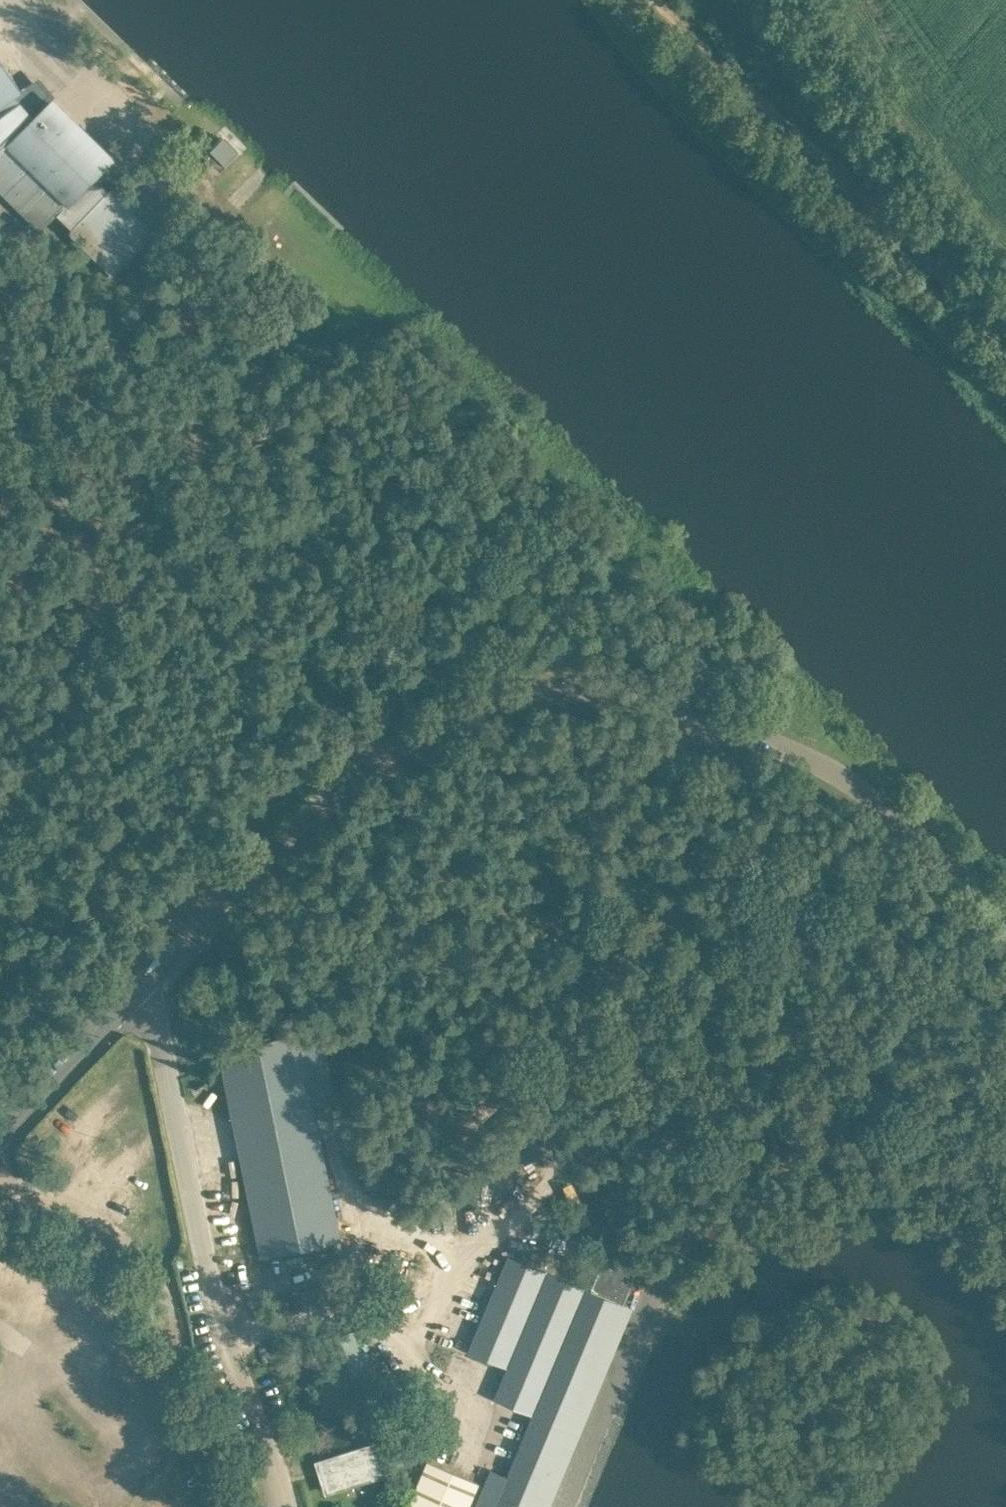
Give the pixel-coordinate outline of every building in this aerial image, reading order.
[(40,229),(57,212),(72,227),(69,230),(114,273),(155,232),(111,188),(108,191),(92,176),(109,159),(50,101),(39,111),(21,90),(22,89),(0,59),(0,190),(40,229)] [(220,168),(236,153),(220,137),(204,153),(220,168)] [(588,1142),(581,1148),(587,1155),(594,1150),(588,1142)] [(310,1157),(271,1253),(452,1328),(491,1232),(310,1157)] [(635,1275),(601,1261),(590,1289),(508,1255),(468,1350),(507,1367),(494,1398),(533,1414),(508,1475),(489,1467),(474,1506),(538,1506),(635,1275)] [(327,1491),(346,1485),(382,1475),(373,1444),(346,1452),(327,1458),(331,1470),(321,1473),(327,1491)] [(406,1506),(467,1506),(478,1481),(426,1459),(406,1506)]
